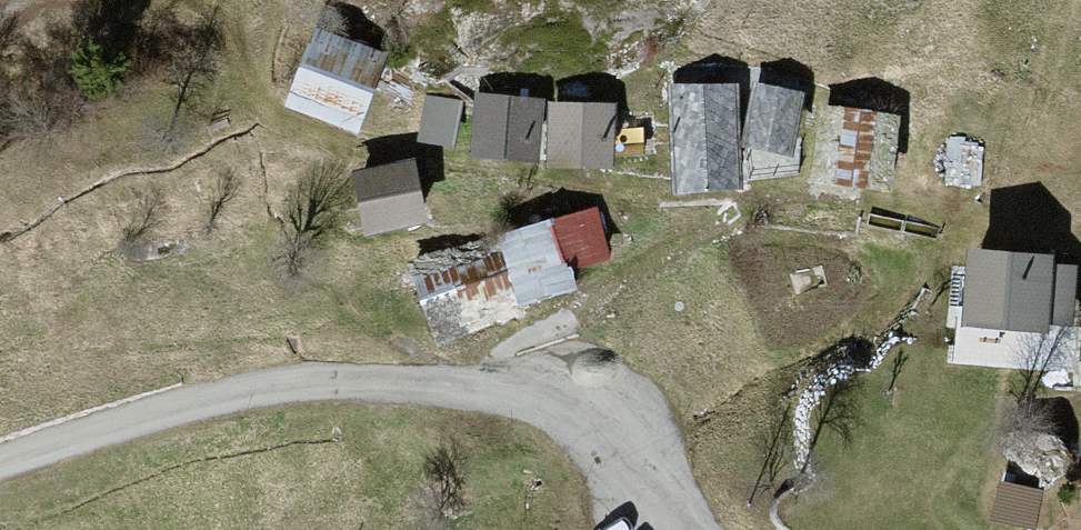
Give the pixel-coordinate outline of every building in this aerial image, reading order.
[(413,66),(339,43),(319,107),(393,131),(413,66)] [(755,92),(690,102),(706,204),(770,195),(762,151),(755,92)] [(825,105),(773,95),(762,151),(814,161),(825,105)] [(567,105),(507,104),(507,164),(566,164),(567,105)] [(636,112),(577,113),(578,176),(637,175),(636,112)] [(909,123),(834,117),(828,189),(903,196),(909,123)] [(439,169),(385,182),(400,245),(455,232),(439,169)] [(612,219),(527,248),(548,308),(632,279),(612,219)] [(526,320),(501,232),(412,256),(437,345),(526,320)] [(1065,267),(986,260),(980,330),(1059,337),(1065,267)]
